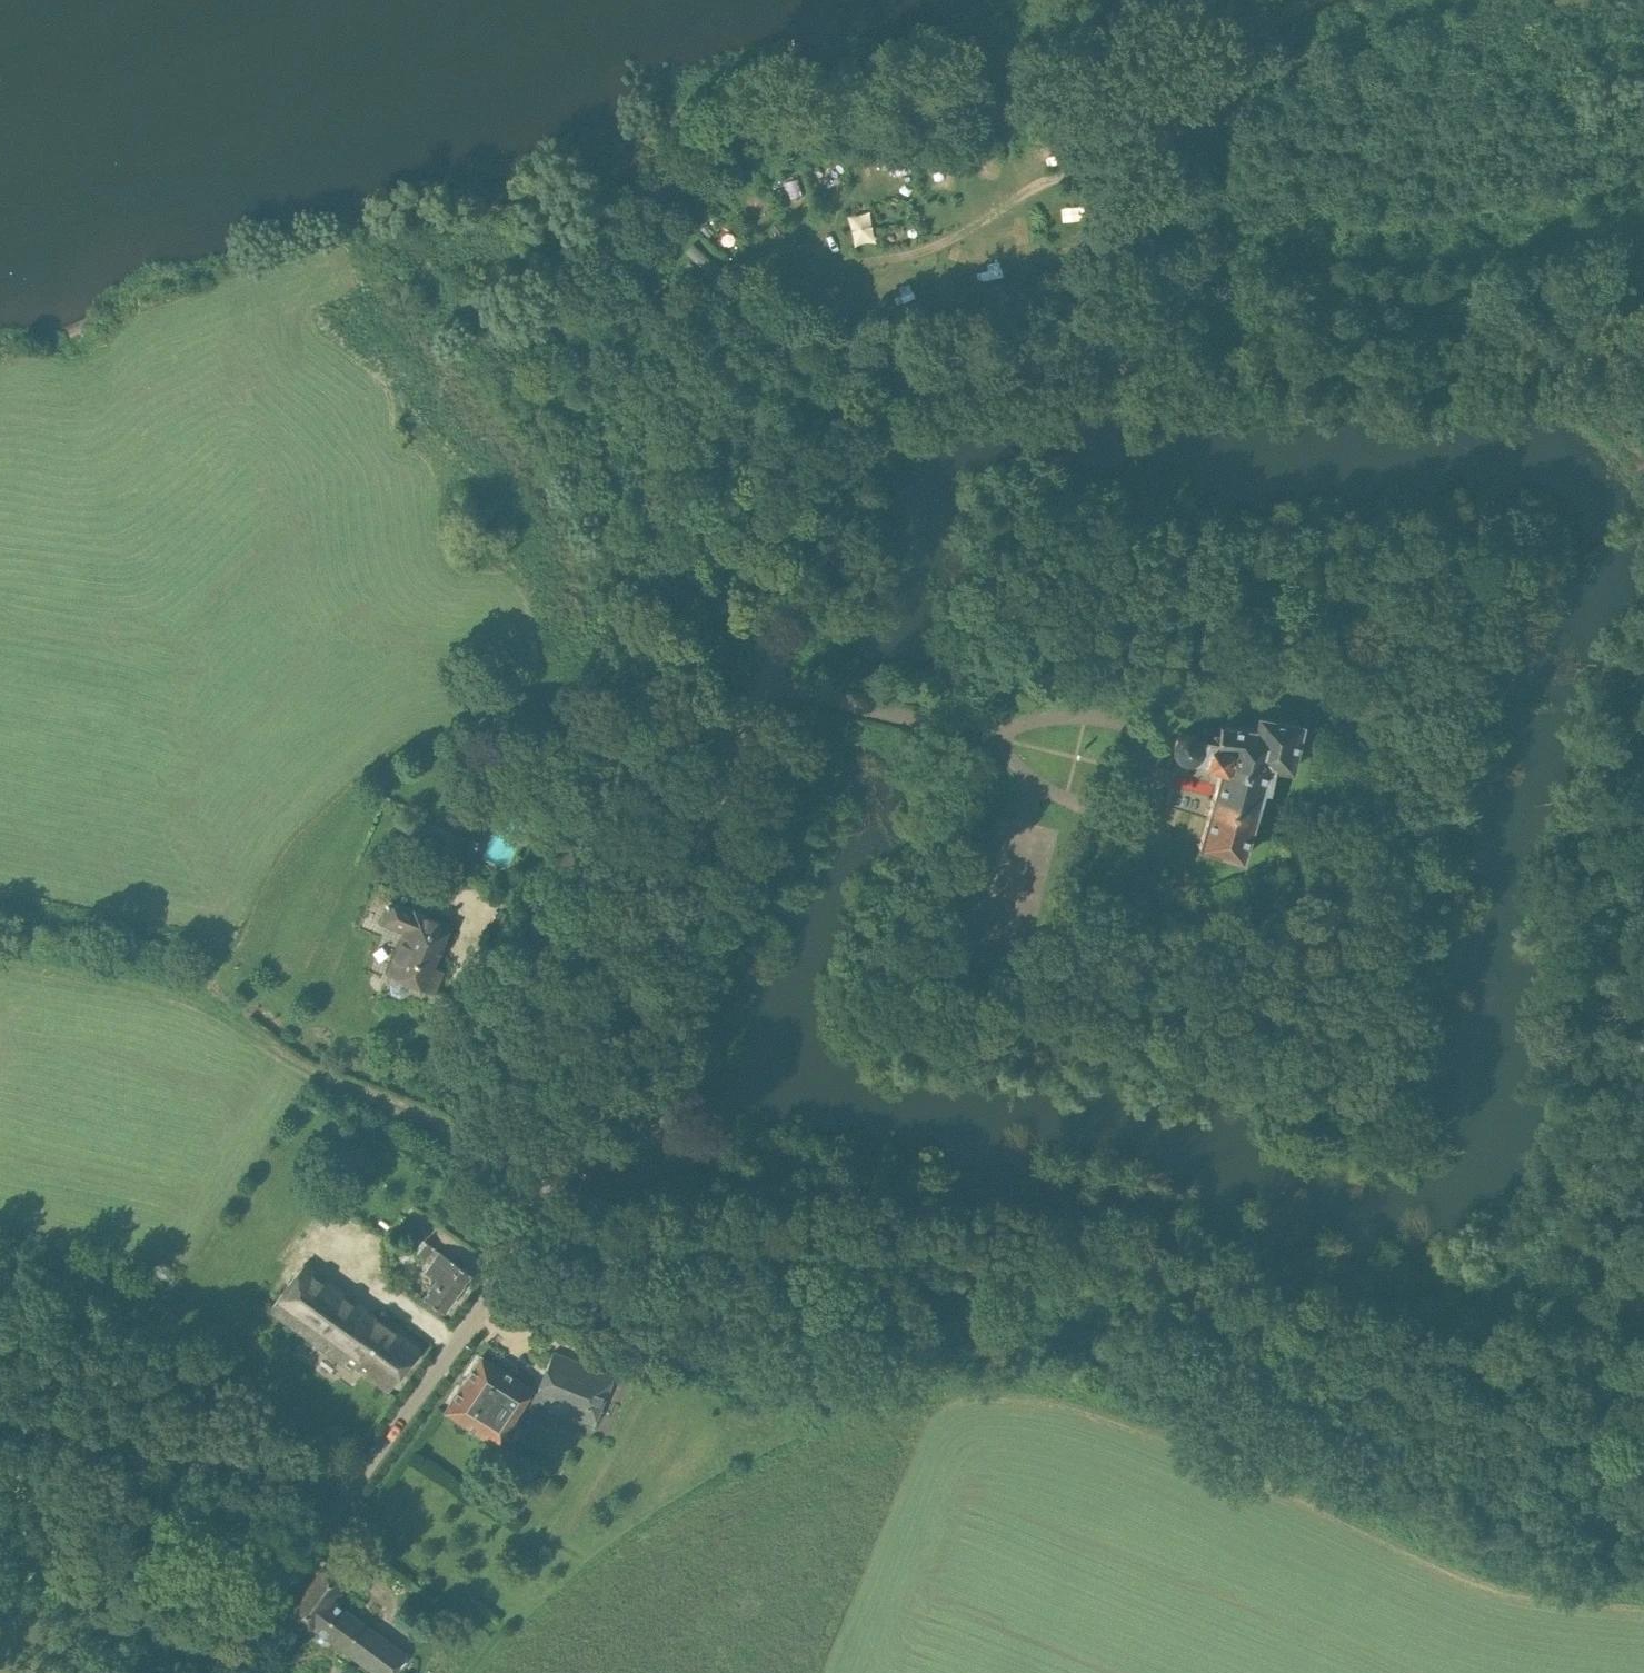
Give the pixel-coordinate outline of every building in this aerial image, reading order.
[(736,206),(744,220),(770,206),(763,192),(736,206)] [(875,213),(853,215),(856,243),(878,241),(875,213)] [(751,278),(747,283),(747,289),(757,300),(764,300),(769,295),(768,290),(758,278),(751,278)] [(1173,739),(1171,745),(1172,752),(1175,757),(1180,761),(1186,763),(1193,763),(1219,768),(1197,847),(1243,862),(1263,790),(1269,792),(1274,768),(1293,772),(1304,723),(1257,714),(1256,727),(1219,723),(1217,740),(1200,738),(1199,736),(1195,733),(1188,732),(1181,733),(1176,735),(1173,739)] [(432,966),(450,924),(390,901),(382,921),(406,930),(389,971),(394,973),(390,984),(392,994),(401,998),(410,992),(414,981),(433,989),(442,970),(432,966)] [(424,1298),(442,1311),(470,1272),(452,1259),(425,1240),(416,1253),(430,1263),(424,1271),(437,1280),(424,1298)] [(355,1364),(388,1388),(418,1347),(303,1263),(270,1310),(351,1369),(355,1364)] [(534,1386),(528,1398),(594,1425),(614,1374),(553,1348),(537,1387),(534,1386)] [(532,1388),(481,1354),(444,1410),(495,1444),(532,1388)] [(377,1672),(390,1672),(405,1652),(331,1599),(344,1581),(323,1566),(290,1611),(311,1627),(312,1626),(377,1672)]
